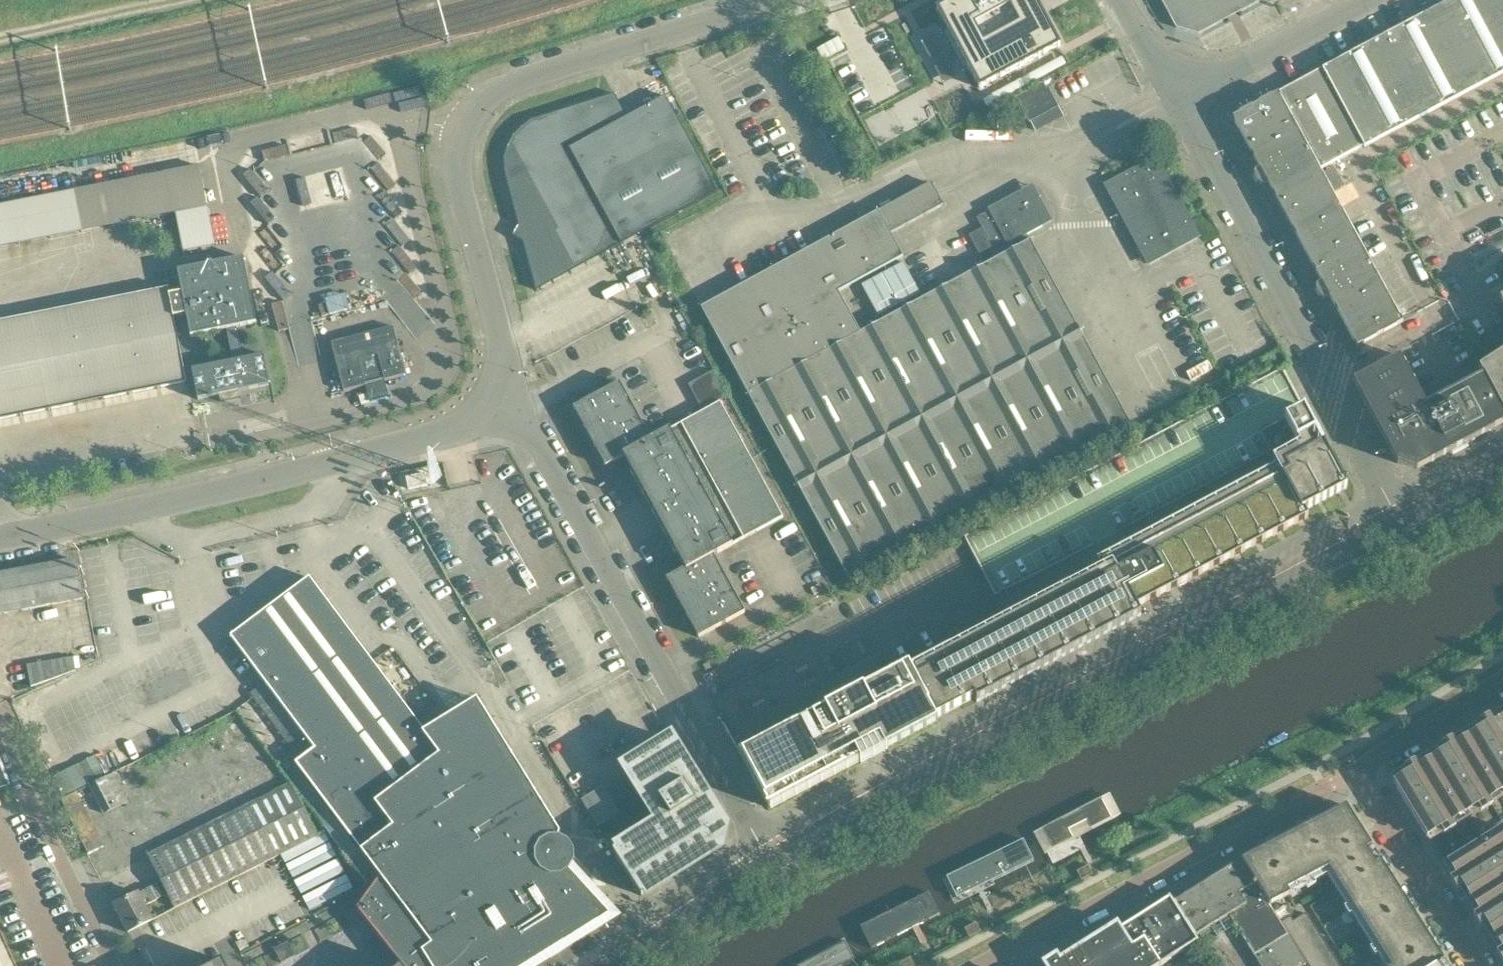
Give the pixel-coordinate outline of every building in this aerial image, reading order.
[(937,9),(948,29),(942,33),(963,72),(969,68),(980,89),(1060,46),(1046,19),(1035,0),(954,0),(937,9)] [(1176,27),(1198,34),(1262,0),(1162,0),(1176,27)] [(1494,0),(1452,0),(1430,12),(1472,91),(1502,74),(1502,17),(1494,0)] [(1502,17),(1502,0),(1494,0),(1502,17)] [(1472,91),(1430,12),(1374,42),(1417,120),(1472,91)] [(1417,120),(1374,42),(1319,71),(1363,147),(1365,146),(1366,147),(1417,120)] [(1363,147),(1319,71),(1280,92),(1322,169),(1363,147)] [(1030,121),(1059,105),(1046,81),(1017,97),(1030,121)] [(1341,207),(1322,169),(1280,92),(1233,117),(1260,168),(1255,170),(1254,174),(1260,184),(1263,185),(1268,182),(1295,232),(1341,207)] [(717,193),(665,96),(627,117),(614,93),(530,120),(514,135),(508,146),(504,159),(504,173),(536,291),(717,193)] [(270,156),(291,149),(288,140),(267,147),(270,156)] [(1197,237),(1155,159),(1108,185),(1150,263),(1197,237)] [(1028,235),(1053,221),(1033,185),(988,209),(989,211),(977,218),(983,229),(970,236),(986,264),(860,332),(838,291),(903,257),(891,233),(943,205),(931,183),(879,212),(879,211),(702,307),(848,577),(1130,424),(1028,235)] [(269,219),(276,213),(260,194),(254,200),(269,219)] [(1401,322),(1341,207),(1295,232),(1321,281),(1316,284),(1315,288),(1320,297),(1325,298),(1329,296),(1356,346),(1401,322)] [(174,318),(187,315),(192,336),(227,329),(234,361),(192,369),(198,400),(240,392),(241,398),(251,396),(250,390),(271,385),(265,354),(244,359),(237,327),(257,323),(244,257),(178,271),(183,292),(170,295),(168,289),(0,322),(0,420),(18,416),(187,383),(174,318)] [(328,311),(348,306),(344,289),(324,294),(328,311)] [(283,299),(274,301),(278,323),(287,321),(283,299)] [(407,376),(394,327),(332,343),(344,392),(407,376)] [(1479,368),(1483,374),(1483,375),(1484,374),(1502,411),(1502,353),(1479,368)] [(1502,423),(1502,411),(1484,374),(1483,375),(1425,405),(1399,356),(1353,381),(1397,464),(1416,470),(1502,423)] [(690,381),(702,401),(725,388),(713,368),(690,381)] [(1304,511),(1346,489),(1283,368),(965,537),(996,596),(1019,584),(1027,599),(1118,551),(1119,553),(1122,559),(928,664),(931,671),(919,678),(915,671),(912,673),(937,718),(975,698),(977,702),(1141,616),(1137,608),(1308,518),(1304,511)] [(784,517),(721,402),(651,439),(620,383),(574,408),(606,467),(625,456),(634,471),(631,473),(675,554),(677,553),(686,568),(667,578),(699,638),(745,612),(714,555),(784,517)] [(430,486),(428,471),(407,474),(409,489),(430,486)] [(2,614),(83,600),(75,560),(0,574),(0,603),(2,614)] [(533,790),(536,788),(518,759),(515,761),(503,741),(477,700),(425,732),(411,713),(371,659),(310,578),(231,637),(263,680),(315,749),(296,763),(363,853),(350,862),(369,887),(372,890),(358,909),(402,965),(529,965),(611,915),(594,897),(576,877),(570,871),(575,862),(575,851),(569,842),(560,837),(560,833),(533,790)] [(98,622),(115,619),(113,610),(96,612),(98,622)] [(31,686),(75,670),(73,657),(27,665),(31,686)] [(862,762),(938,721),(912,673),(909,666),(896,672),(895,671),(857,691),(834,703),(755,744),(739,753),(740,755),(741,755),(762,793),(768,806),(767,806),(768,808),(770,807),(860,759),(862,762)] [(1481,729),(1468,737),(1443,752),(1431,760),(1407,775),(1393,783),(1427,838),(1431,835),(1464,887),(1471,899),(1487,923),(1495,936),(1502,948),(1502,715),(1481,729)] [(721,847),(725,827),(671,739),(626,767),(639,788),(660,822),(614,851),(642,896),(721,847)] [(67,786),(107,772),(99,752),(60,767),(67,786)] [(10,784),(0,757),(0,788),(10,784)] [(127,801),(114,773),(89,785),(103,812),(127,801)] [(175,908),(316,837),(289,784),(148,855),(175,908)] [(581,800),(597,826),(619,812),(614,804),(603,787),(581,800)] [(1059,823),(1067,841),(1141,811),(1133,792),(1059,823)] [(104,847),(77,793),(61,800),(88,855),(104,847)] [(1371,845),(1346,806),(1243,860),(1242,861),(1269,904),(1270,904),(1290,893),(1287,888),(1329,867),(1391,965),(1436,965),(1444,961),(1371,845)] [(960,872),(968,891),(1042,860),(1034,842),(960,872)] [(1242,861),(1175,902),(1196,936),(1229,916),(1261,965),(1304,965),(1308,964),(1280,921),(1281,921),(1270,904),(1269,904),(1242,861)] [(1089,866),(1077,872),(1082,880),(1093,874),(1089,866)] [(146,907),(157,901),(163,898),(157,886),(151,889),(151,888),(114,906),(128,933),(153,921),(146,907)] [(872,919),(880,937),(954,906),(946,888),(872,919)] [(1199,941),(1196,936),(1175,902),(1171,896),(1112,933),(1109,928),(1061,959),(1058,954),(1044,963),(1044,962),(1041,964),(1042,965),(1160,965),(1199,941)] [(1309,915),(1306,913),(1305,913),(1304,913),(1294,920),(1290,915),(1281,921),(1280,921),(1308,964),(1309,965),(1341,965),(1309,915)] [(976,923),(965,929),(969,937),(981,932),(976,923)] [(866,947),(855,930),(797,965),(835,965),(866,947)] [(282,964),(296,956),(289,942),(275,949),(282,964)] [(899,963),(901,965),(914,965),(915,965),(910,957),(899,963)]
